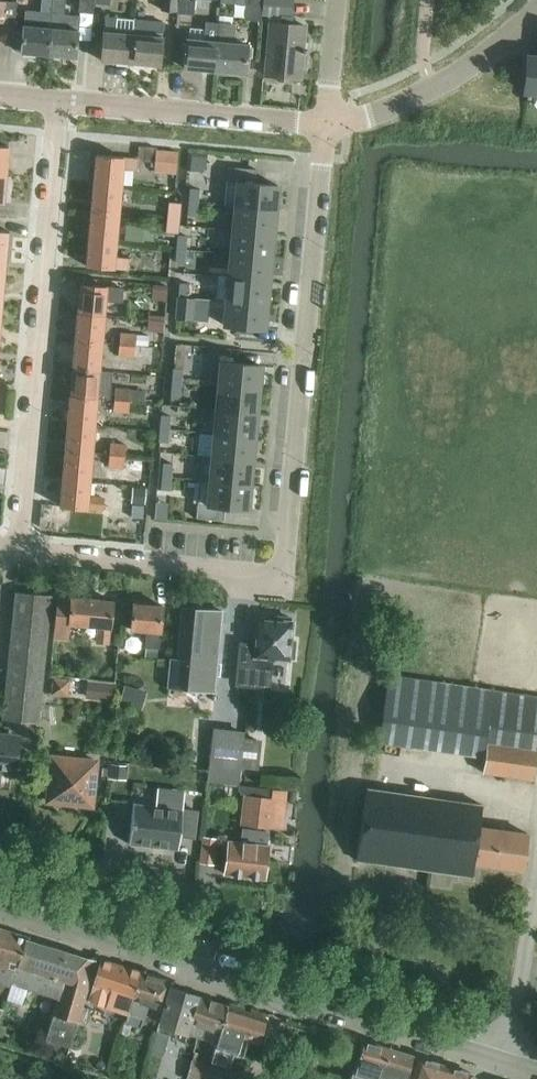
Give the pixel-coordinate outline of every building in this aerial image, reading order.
[(15,24),(17,2),(0,0),(0,23),(15,24)] [(21,52),(48,55),(51,27),(52,13),(52,12),(53,0),(42,0),(41,12),(25,11),(24,24),(21,52)] [(48,55),(75,57),(78,29),(79,15),(63,13),(65,0),(53,0),(52,12),(52,13),(51,27),(48,55)] [(177,11),(178,0),(161,0),(160,9),(177,11)] [(177,11),(178,11),(177,13),(194,15),(195,0),(178,0),(177,11)] [(244,20),(261,21),(262,0),(246,0),(244,20)] [(261,21),(261,14),(292,17),(293,0),(262,0),(261,21)] [(104,17),(100,59),(130,62),(134,19),(104,17)] [(134,19),(130,62),(161,65),(165,22),(134,19)] [(187,37),(184,68),(214,71),(217,46),(217,40),(219,22),(206,21),(205,29),(204,39),(189,37),(187,37)] [(217,46),(214,71),(242,73),(245,73),(246,60),(247,43),(236,42),(234,42),(236,24),(232,24),(219,22),(217,40),(217,46)] [(300,78),(304,25),(270,22),(266,76),(300,78)] [(529,55),(526,91),(536,92),(536,56),(529,55)] [(6,176),(8,146),(0,146),(0,175),(6,176)] [(176,174),(179,151),(157,149),(155,172),(176,174)] [(96,154),(94,182),(122,185),(123,169),(137,170),(138,159),(124,158),(124,157),(96,154)] [(255,183),(256,169),(228,166),(225,205),(275,209),(278,185),(255,183)] [(94,182),(91,209),(119,212),(122,185),(94,182)] [(198,202),(199,189),(190,188),(189,201),(198,202)] [(197,215),(198,202),(189,201),(188,215),(197,215)] [(166,232),(178,233),(181,203),(169,202),(166,232)] [(273,233),(275,209),(225,205),(225,206),(235,207),(233,229),(273,233)] [(91,209),(89,236),(117,239),(119,212),(91,209)] [(124,224),(122,240),(144,241),(144,239),(152,240),(153,229),(145,229),(145,226),(124,224)] [(271,257),(273,233),(233,229),(231,253),(271,257)] [(4,263),(7,263),(8,247),(6,247),(7,231),(0,230),(0,262),(4,263)] [(177,246),(176,248),(186,249),(187,236),(177,235),(177,246)] [(86,266),(114,268),(114,267),(128,269),(129,258),(115,257),(117,239),(89,236),(86,266)] [(176,248),(176,261),(185,262),(186,249),(176,248)] [(269,280),(271,257),(231,253),(229,277),(269,280)] [(267,304),(269,280),(229,277),(227,301),(267,304)] [(179,283),(178,296),(188,297),(189,284),(180,283),(179,283)] [(153,284),(152,299),(166,300),(167,285),(153,284)] [(80,285),(77,312),(104,315),(105,300),(121,302),(122,289),(106,288),(106,287),(80,285)] [(179,296),(177,318),(192,319),(194,298),(179,296)] [(264,329),(267,304),(227,301),(224,325),(264,329)] [(77,312),(75,338),(101,341),(104,315),(77,312)] [(148,314),(147,331),(163,333),(164,316),(148,314)] [(120,332),(119,343),(135,345),(136,335),(136,333),(120,332)] [(136,335),(135,345),(148,346),(149,336),(136,335)] [(75,338),(72,368),(99,370),(101,341),(75,338)] [(119,343),(118,356),(133,358),(135,345),(119,343)] [(259,389),(261,365),(221,361),(219,386),(259,389)] [(70,395),(96,397),(110,398),(112,371),(99,370),(72,368),(70,395)] [(173,368),(172,381),(182,382),(183,369),(173,368)] [(172,381),(171,394),(180,395),(182,382),(172,381)] [(257,413),(259,389),(219,386),(217,409),(257,413)] [(115,387),(114,399),(130,400),(145,401),(146,390),(115,387)] [(70,395),(67,420),(94,424),(96,397),(70,395)] [(114,399),(113,411),(129,413),(130,400),(114,399)] [(254,437),(257,413),(217,409),(215,433),(254,437)] [(161,415),(160,428),(169,429),(170,415),(161,415)] [(67,420),(65,451),(91,454),(94,424),(67,420)] [(160,431),(159,441),(161,441),(168,442),(169,429),(160,428),(160,431)] [(252,460),(254,437),(215,433),(212,457),(252,460)] [(110,442),(109,454),(125,455),(126,443),(110,442)] [(65,451),(62,476),(88,479),(91,454),(65,451)] [(109,454),(108,466),(124,468),(125,455),(109,454)] [(250,484),(252,460),(212,457),(210,479),(200,478),(200,479),(250,484)] [(163,462),(162,476),(171,476),(173,463),(163,462)] [(87,496),(88,479),(62,476),(60,505),(87,508),(87,507),(102,508),(103,497),(87,496)] [(162,476),(161,489),(170,489),(171,476),(162,476)] [(248,509),(250,484),(200,479),(196,518),(224,520),(225,507),(248,509)] [(133,486),(132,502),(146,503),(146,487),(133,486)] [(15,591),(3,718),(38,722),(51,595),(15,591)] [(57,597),(53,639),(69,640),(70,625),(97,627),(96,643),(109,644),(113,600),(70,596),(70,598),(57,597)] [(133,602),(131,630),(146,631),(145,647),(146,647),(145,655),(157,656),(158,649),(163,605),(133,602)] [(214,691),(221,610),(182,607),(177,659),(171,659),(168,686),(214,691)] [(241,642),(237,683),(267,686),(270,657),(288,659),(289,657),(293,657),(295,641),(290,641),(292,622),(290,621),(290,617),(274,616),(274,620),(258,618),(256,643),(241,642)] [(379,741),(472,755),(484,756),(481,772),(535,779),(536,763),(536,696),(493,689),(388,675),(379,741)] [(54,677),(52,693),(68,695),(70,679),(54,677)] [(87,680),(85,699),(111,701),(113,682),(87,680)] [(124,684),(118,703),(135,708),(140,689),(124,684)] [(213,727),(207,782),(238,785),(240,767),(258,769),(262,739),(244,737),(245,730),(213,727)] [(13,768),(16,737),(0,736),(0,767),(13,768)] [(47,800),(92,805),(96,761),(52,756),(47,800)] [(110,763),(109,777),(127,778),(128,765),(110,763)] [(240,785),(239,790),(243,794),(247,794),(272,797),(273,789),(240,785)] [(473,863),(521,870),(522,870),(528,832),(479,825),(482,803),(367,787),(356,860),(471,877),(473,863)] [(247,794),(243,825),(269,828),(282,830),(283,824),(284,813),(271,811),(272,797),(247,794)] [(133,802),(129,843),(179,849),(180,836),(195,838),(199,810),(183,808),(156,805),(133,802)] [(228,840),(224,873),(265,878),(268,845),(265,844),(267,832),(243,829),(242,842),(228,840)] [(203,836),(200,862),(214,863),(217,837),(203,836)] [(7,996),(10,982),(11,982),(24,935),(0,928),(0,994),(7,996)] [(24,935),(11,982),(57,998),(45,1038),(69,1046),(77,1021),(95,959),(25,938),(25,936),(24,935)] [(87,1001),(127,1014),(141,972),(100,959),(87,1001)] [(141,972),(127,1014),(125,1021),(124,1020),(124,1021),(122,1020),(118,1032),(121,1033),(128,1036),(131,1025),(140,1028),(143,1017),(145,1018),(149,1005),(161,1009),(157,1023),(158,1024),(171,981),(141,972)] [(172,981),(171,981),(158,1024),(156,1031),(158,1032),(169,1035),(184,1040),(186,1033),(187,1033),(188,1032),(186,1032),(190,1022),(188,1021),(197,993),(171,985),(172,981)] [(197,993),(188,1021),(189,1022),(199,1024),(196,1035),(198,1036),(215,1042),(219,1030),(218,1030),(226,1004),(200,995),(200,994),(197,993)] [(216,1042),(210,1061),(229,1066),(233,1052),(243,1055),(247,1038),(240,1036),(248,1011),(227,1005),(228,1004),(226,1004),(218,1030),(219,1030),(215,1042),(216,1042)] [(108,1032),(106,1039),(110,1040),(107,1050),(114,1052),(119,1035),(108,1032)] [(158,1032),(152,1050),(163,1054),(169,1035),(158,1032)] [(387,1047),(363,1039),(350,1078),(377,1078),(387,1047)] [(377,1078),(406,1078),(414,1056),(387,1047),(377,1078)] [(476,1078),(472,1077),(473,1074),(419,1057),(412,1078),(475,1078),(476,1078)] [(221,1068),(191,1060),(186,1078),(218,1078),(221,1068)]
